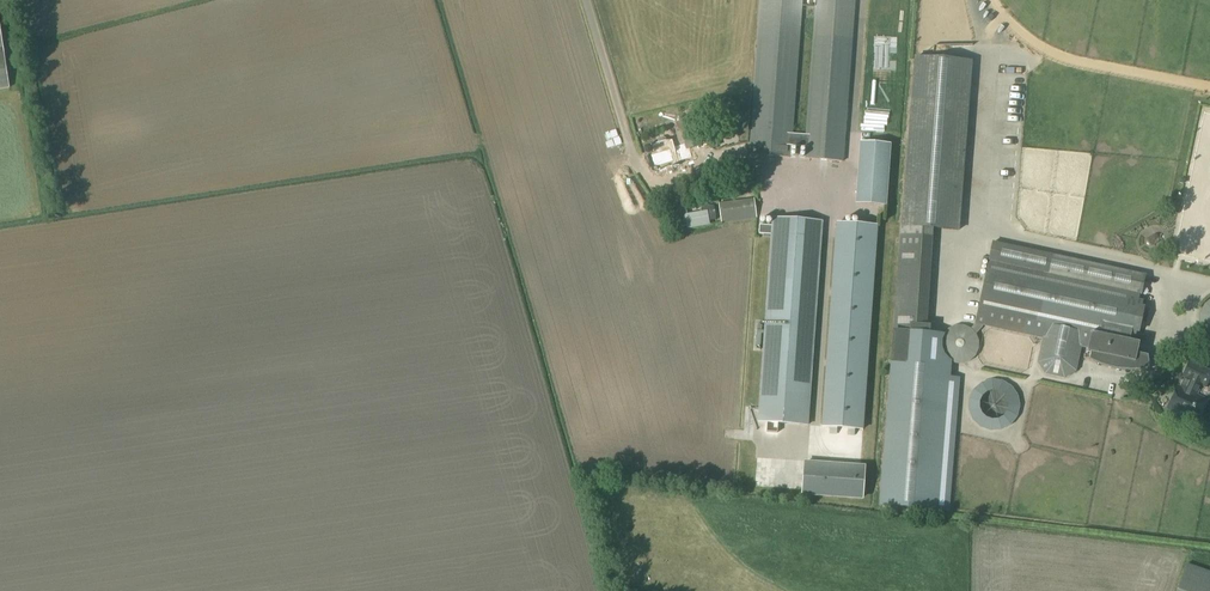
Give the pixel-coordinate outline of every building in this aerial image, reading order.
[(801,0),(762,0),(750,155),(790,158),(791,146),(791,136),(801,0)] [(854,0),(817,0),(807,137),(806,147),(805,159),(842,162),(854,0)] [(10,89),(0,24),(0,90),(10,89)] [(894,331),(910,333),(923,333),(924,329),(931,226),(959,228),(973,60),(916,56),(894,331)] [(864,114),(869,117),(875,104),(869,102),(864,114)] [(685,135),(683,135),(687,149),(735,136),(731,122),(702,130),(685,135)] [(658,144),(653,146),(660,170),(680,165),(673,140),(666,142),(666,139),(663,137),(658,139),(657,141),(658,144)] [(857,189),(856,204),(886,206),(887,191),(890,145),(860,143),(857,189)] [(759,168),(750,169),(752,184),(761,182),(759,168)] [(754,199),(719,203),(721,222),(757,217),(755,200),(754,199)] [(772,235),(758,422),(807,425),(822,223),(773,219),(772,226),(759,225),(759,234),(772,235)] [(836,224),(822,427),(863,429),(877,227),(836,224)] [(1159,239),(1159,237),(1157,235),(1155,235),(1153,235),(1148,238),(1146,240),(1146,242),(1146,244),(1148,246),(1150,246),(1152,246),(1157,243),(1159,241),(1159,239)] [(941,339),(941,346),(943,353),(948,358),(955,361),(963,362),(970,359),(975,354),(978,347),(978,340),(976,333),(984,324),(1044,337),(1039,361),(1046,373),(1066,377),(1077,370),(1082,346),(1093,348),(1091,360),(1096,362),(1098,363),(1104,366),(1108,367),(1113,368),(1115,369),(1117,369),(1121,370),(1126,370),(1128,370),(1133,371),(1135,371),(1140,370),(1146,370),(1151,369),(1149,356),(1138,354),(1141,342),(1131,340),(1134,328),(1137,329),(1137,325),(1140,326),(1142,320),(1139,320),(1141,308),(1138,307),(1141,294),(1145,274),(995,241),(977,320),(971,327),(964,324),(956,324),(949,327),(944,332),(941,339)] [(1209,333),(1209,285),(1208,285),(1192,326),(1209,333)] [(932,329),(924,329),(923,333),(910,333),(910,335),(893,334),(878,507),(949,513),(959,378),(951,378),(952,364),(946,362),(942,359),(940,352),(940,337),(932,336),(932,329)] [(1168,408),(1197,422),(1208,400),(1197,395),(1202,386),(1206,388),(1209,380),(1209,366),(1191,358),(1189,361),(1186,362),(1182,372),(1183,375),(1182,377),(1184,378),(1180,387),(1178,386),(1168,408)] [(997,414),(1015,411),(1009,381),(1003,383),(1005,390),(986,393),(983,379),(964,383),(972,424),(998,419),(997,414)] [(800,462),(797,492),(858,496),(860,466),(800,462)] [(1176,590),(1209,590),(1209,571),(1186,563),(1176,590)]
